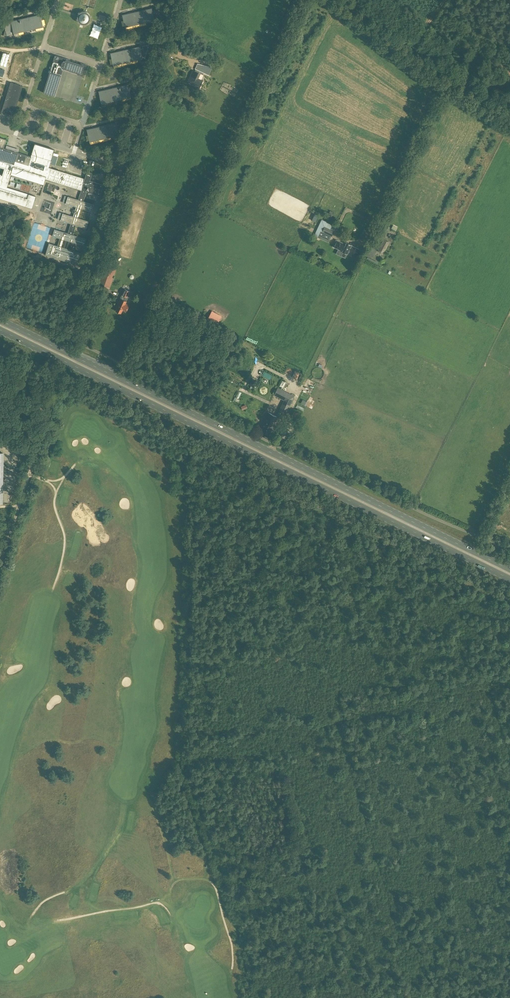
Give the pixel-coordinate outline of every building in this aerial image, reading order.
[(152,8),(122,15),(125,27),(155,20),(154,16),(158,15),(156,10),(152,10),(152,8)] [(90,18),(90,17),(90,16),(90,15),(90,14),(89,14),(89,13),(88,12),(87,12),(86,11),(85,11),(84,11),(83,11),(82,11),(81,12),(80,12),(79,13),(79,14),(78,14),(78,15),(78,16),(77,16),(77,17),(77,18),(77,19),(78,19),(78,20),(78,21),(79,22),(80,22),(80,23),(81,23),(82,24),(83,24),(84,24),(85,24),(86,24),(87,23),(88,23),(89,22),(89,21),(90,21),(90,20),(90,19),(90,18)] [(11,21),(8,20),(8,22),(4,23),(5,29),(4,34),(7,35),(11,34),(10,30),(13,29),(14,34),(44,27),(41,14),(11,21)] [(140,46),(110,53),(113,65),(143,58),(143,57),(145,57),(149,44),(142,46),(143,48),(141,48),(140,46)] [(2,72),(32,65),(29,53),(0,59),(0,72),(2,72)] [(66,58),(55,55),(43,92),(55,96),(63,68),(78,73),(77,74),(83,76),(87,65),(81,63),(80,64),(66,60),(66,58)] [(188,80),(199,82),(202,72),(190,70),(188,80)] [(63,85),(75,89),(77,82),(65,79),(63,85)] [(128,84),(99,91),(101,103),(131,97),(130,92),(134,91),(133,86),(129,87),(128,84)] [(20,103),(17,91),(0,95),(0,108),(20,103)] [(117,123),(87,129),(90,142),(119,135),(118,130),(122,130),(121,124),(117,125),(117,123)] [(31,156),(3,147),(6,139),(0,137),(0,163),(6,164),(0,183),(0,198),(32,208),(36,196),(31,194),(7,187),(11,174),(44,184),(45,179),(81,190),(78,199),(68,197),(66,203),(76,206),(75,210),(73,209),(72,212),(74,213),(73,216),(63,213),(61,220),(71,223),(68,233),(55,229),(53,236),(60,238),(58,245),(61,246),(60,249),(50,246),(48,254),(78,264),(80,258),(72,255),(73,253),(70,252),(71,249),(74,250),(77,243),(84,245),(86,238),(73,234),(76,225),(86,228),(89,221),(79,218),(82,208),(92,211),(94,204),(84,201),(87,191),(100,195),(103,184),(83,178),(49,167),(50,163),(53,155),(55,149),(35,143),(31,156)] [(326,241),(326,240),(327,238),(330,239),(334,230),(320,223),(314,235),(326,241)] [(356,255),(359,249),(351,245),(350,247),(345,244),(346,244),(337,239),(334,247),(342,251),(344,248),(349,250),(348,251),(356,255)] [(387,247),(386,246),(381,244),(378,251),(383,254),(387,247)] [(106,265),(99,284),(109,287),(116,268),(106,265)] [(124,305),(123,305),(119,303),(121,301),(119,300),(116,307),(117,308),(116,310),(121,312),(124,305)] [(211,314),(207,322),(215,326),(219,319),(211,314)] [(264,371),(262,375),(270,379),(273,375),(264,371)] [(251,383),(257,385),(259,380),(254,377),(251,383)] [(283,419),(294,396),(286,392),(285,394),(279,391),(280,389),(278,387),(274,394),(286,400),(279,416),(283,419)] [(266,418),(261,429),(260,430),(269,435),(278,416),(268,412),(265,417),(266,418)]
